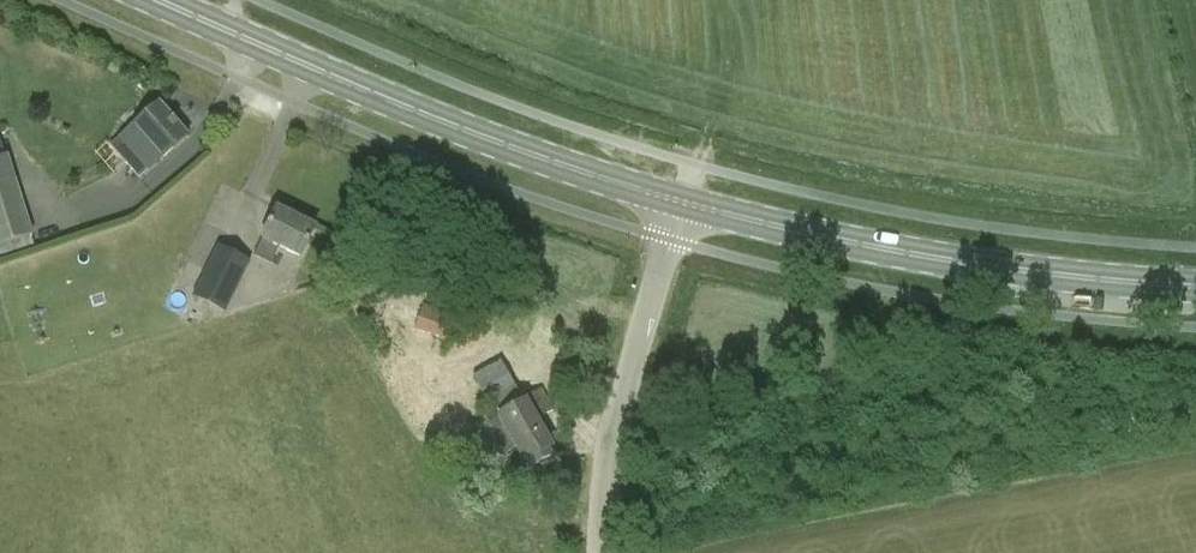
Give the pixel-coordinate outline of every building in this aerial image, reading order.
[(118,139),(147,173),(188,137),(158,104),(118,139)] [(30,236),(33,236),(8,155),(0,158),(0,257),(33,246),(30,236)] [(269,265),(278,247),(301,259),(316,229),(276,209),(261,239),(252,256),(269,265)] [(191,296),(225,313),(251,262),(217,245),(191,296)] [(481,322),(424,302),(423,306),(390,294),(389,299),(382,319),(413,330),(434,338),(442,340),(441,342),(470,352),(480,324),(481,322)] [(491,400),(500,415),(496,417),(497,418),(485,424),(502,456),(514,449),(523,465),(527,463),(531,469),(552,458),(549,451),(552,449),(536,421),(554,411),(542,388),(521,399),(514,387),(491,400)]
